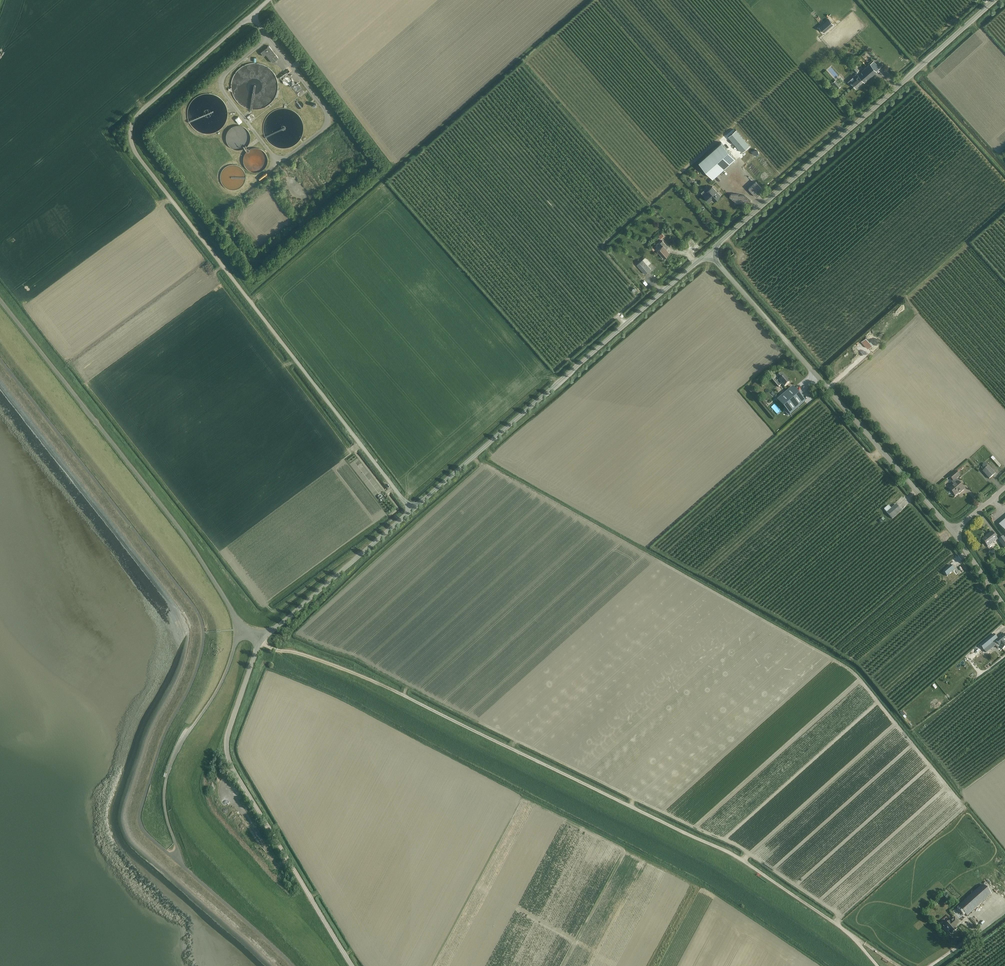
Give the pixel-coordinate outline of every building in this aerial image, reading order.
[(833,24),(829,19),(820,27),(823,32),(830,26),(831,26),(833,24)] [(278,58),(269,46),(261,52),(264,56),(266,54),(272,62),(278,58)] [(873,61),(860,73),(858,70),(854,65),(850,68),(855,73),(856,72),(857,74),(850,80),(852,82),(856,88),(864,81),(865,82),(880,69),(873,61)] [(283,80),(283,83),(286,85),(289,85),(291,82),(290,79),(288,77),(285,77),(283,80)] [(728,136),(742,152),(750,145),(736,130),(728,136)] [(735,158),(721,142),(699,162),(713,178),(735,158)] [(748,175),(743,179),(751,189),(757,184),(748,175)] [(703,195),(704,196),(709,202),(712,199),(714,201),(721,195),(713,186),(703,195)] [(657,251),(664,258),(669,253),(666,249),(668,247),(663,240),(660,243),(663,246),(657,251)] [(643,260),(642,260),(640,258),(636,262),(638,264),(637,265),(645,274),(651,269),(643,260)] [(861,341),(868,348),(872,344),(866,337),(861,341)] [(789,383),(784,377),(785,377),(782,373),(776,378),(777,378),(773,381),(779,387),(782,384),(784,387),(789,383)] [(778,400),(790,415),(805,402),(806,402),(793,387),(792,387),(778,400)] [(989,478),(995,474),(988,466),(983,471),(989,478)] [(953,481),(959,476),(955,471),(949,477),(953,481)] [(958,482),(956,479),(954,481),(953,482),(955,484),(949,489),(948,490),(947,492),(949,494),(951,494),(952,493),(955,496),(960,491),(961,492),(964,489),(958,481),(958,482)] [(896,505),(891,509),(888,505),(884,509),(887,513),(892,519),(901,511),(896,505)] [(987,546),(997,539),(991,532),(988,535),(982,540),(987,546)] [(951,565),(943,572),(947,576),(954,570),(951,565)] [(993,642),(998,648),(1000,646),(1002,649),(1004,647),(1004,643),(1004,642),(1004,634),(997,640),(996,640),(993,642)] [(978,662),(985,657),(982,653),(975,658),(978,662)] [(967,916),(991,895),(982,885),(958,907),(967,916)] [(950,921),(944,926),(951,934),(957,929),(955,927),(960,923),(955,918),(950,922),(950,921)]
